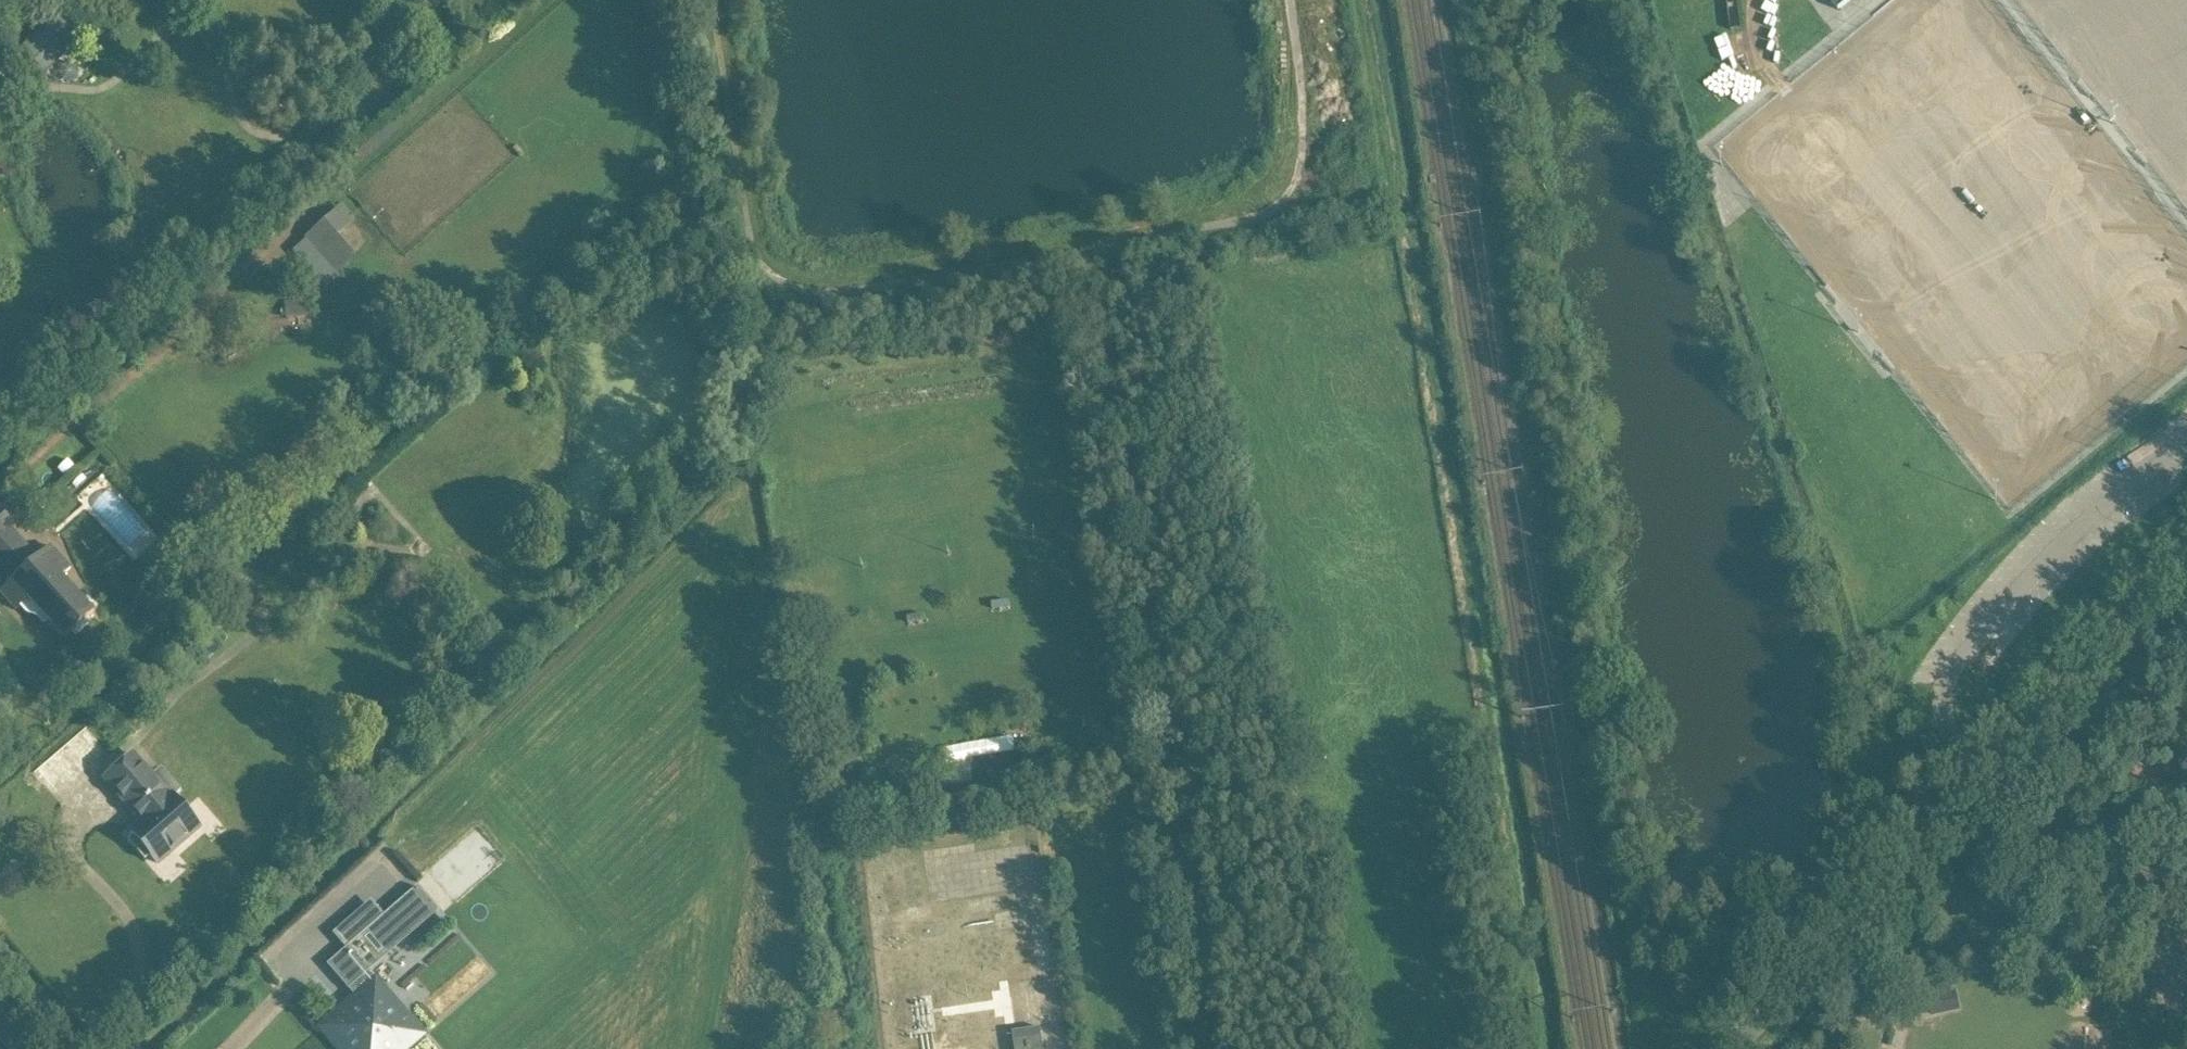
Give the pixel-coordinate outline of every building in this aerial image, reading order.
[(1838,10),(1850,0),(1830,0),(1838,10)] [(284,256),(317,290),(370,238),(337,204),(284,256)] [(12,528),(0,515),(0,538),(12,528)] [(0,591),(0,592),(16,609),(27,599),(64,640),(72,633),(75,636),(97,615),(62,576),(72,568),(51,545),(0,591)] [(1137,744),(1135,729),(1120,731),(1122,746),(1137,744)] [(969,758),(1011,750),(1008,734),(944,747),(952,785),(974,780),(969,758)] [(1023,753),(973,761),(976,786),(1027,778),(1023,753)] [(158,863),(174,849),(199,827),(172,796),(170,797),(132,754),(104,778),(142,822),(130,832),(158,863)] [(1084,782),(1082,771),(1065,775),(1068,786),(1084,782)] [(422,1032),(408,1015),(402,1020),(387,1002),(392,997),(369,971),(438,911),(416,886),(326,964),(356,998),(322,1028),(339,1047),(342,1044),(346,1048),(403,1048),(422,1032)] [(1959,1008),(1955,991),(1930,997),(1933,1014),(1959,1008)] [(1041,1027),(1012,1031),(1015,1048),(1045,1048),(1041,1027)]
